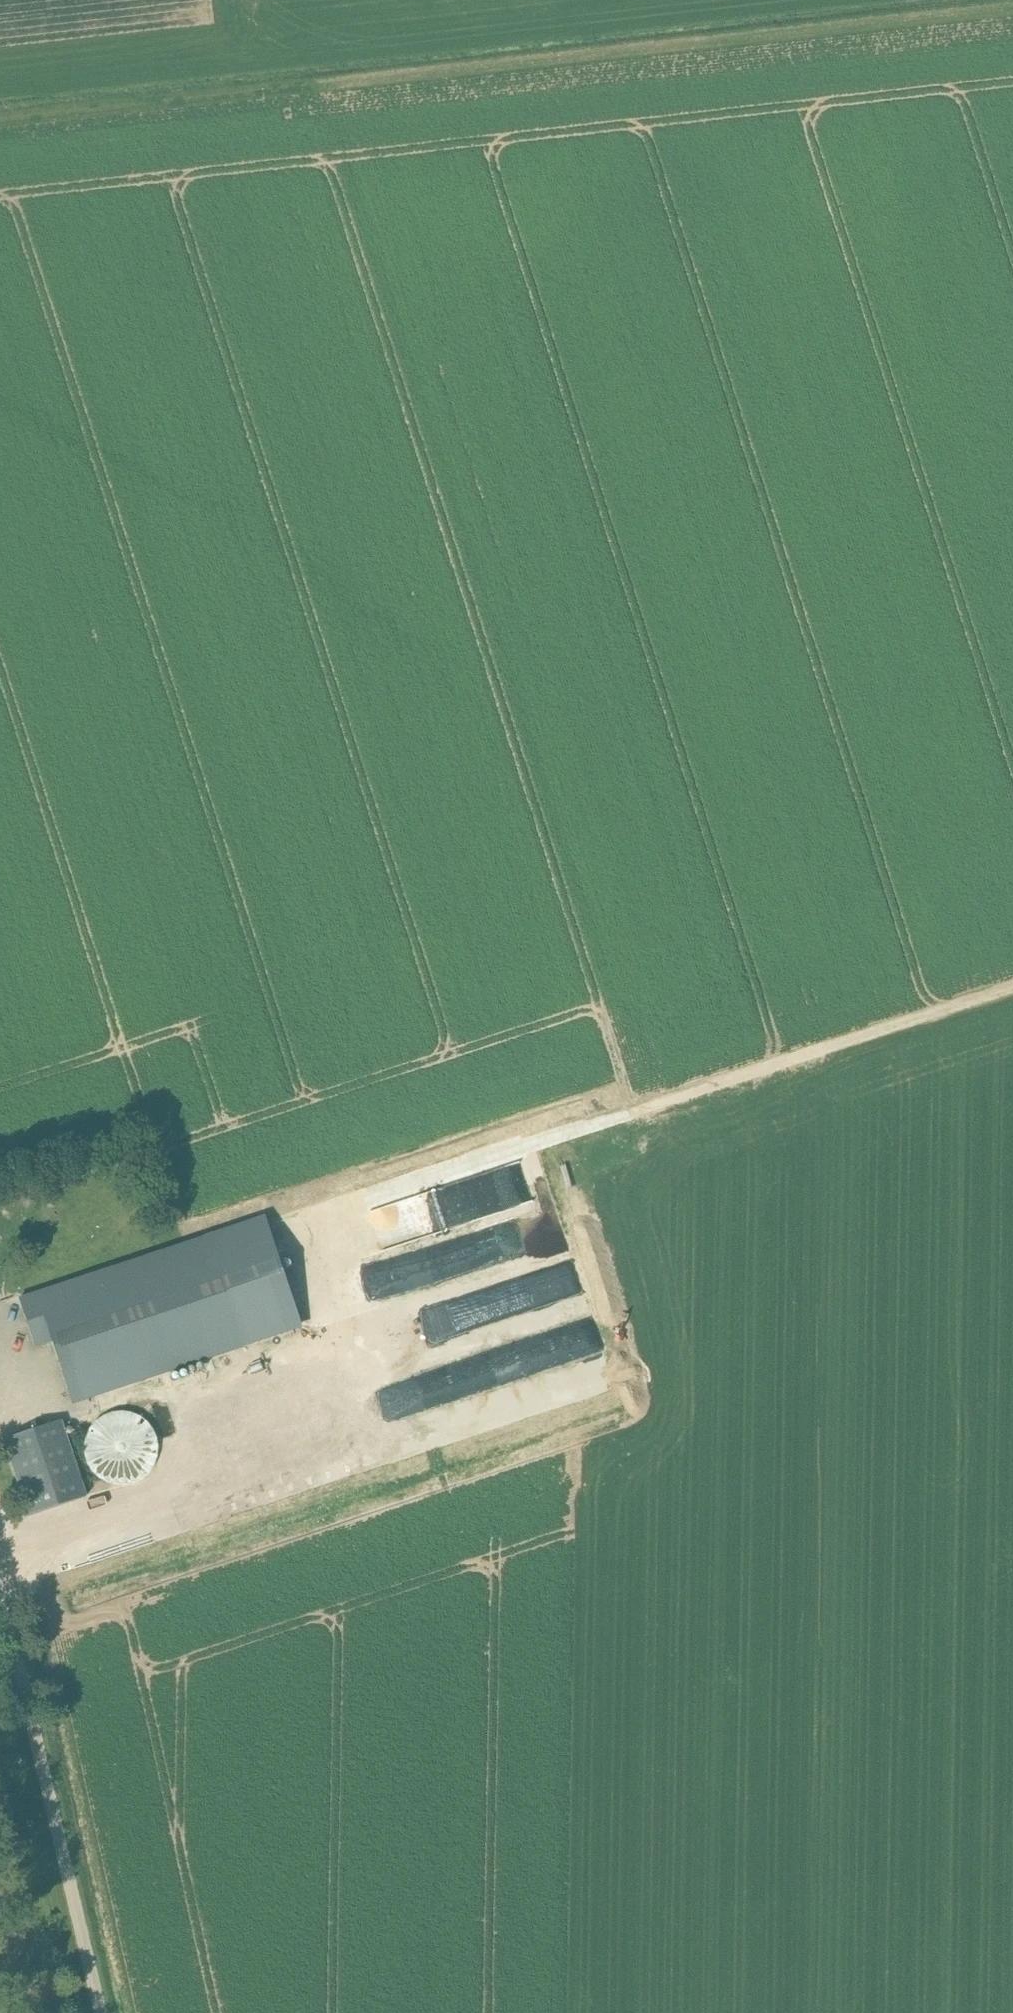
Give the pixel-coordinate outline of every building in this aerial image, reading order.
[(267,1215),(18,1298),(34,1348),(50,1342),(71,1406),(304,1328),(274,1236),(267,1217),(267,1215)] [(457,1237),(465,1267),(522,1251),(514,1221),(457,1237)] [(426,1299),(357,1319),(365,1347),(434,1327),(426,1299)] [(155,1460),(157,1450),(155,1440),(151,1430),(144,1422),(136,1417),(126,1414),(115,1414),(105,1417),(97,1422),(90,1430),(86,1440),(84,1450),(86,1460),(90,1469),(97,1477),(105,1483),(115,1486),(126,1486),(136,1483),(144,1477),(151,1469),(155,1460)] [(3,1440),(28,1516),(85,1497),(60,1421),(3,1440)]
